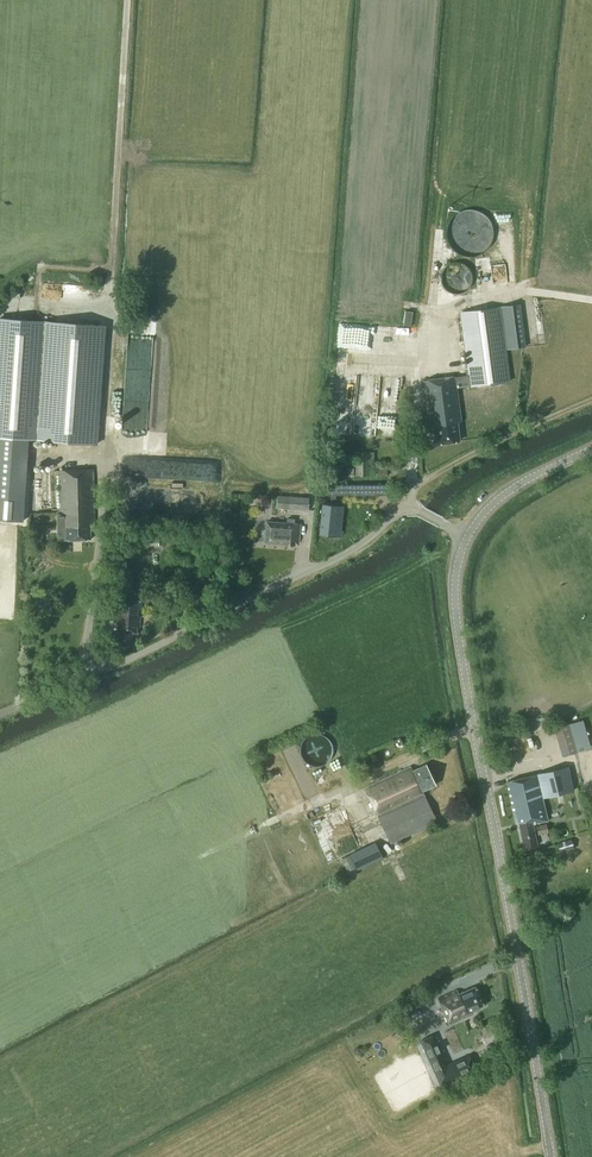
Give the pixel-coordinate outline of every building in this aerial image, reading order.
[(455,244),(490,245),(491,211),(455,210),(455,244)] [(443,270),(457,292),(476,280),(461,258),(443,270)] [(505,349),(525,346),(519,304),(460,312),(470,375),(456,377),(455,377),(424,381),(431,427),(436,426),(439,445),(460,441),(457,423),(462,422),(457,388),(471,386),(472,387),(510,381),(505,349)] [(405,323),(413,325),(416,310),(409,308),(405,323)] [(37,441),(97,444),(105,326),(45,322),(0,319),(0,438),(37,441)] [(132,349),(148,351),(149,340),(133,338),(132,349)] [(370,451),(355,451),(355,475),(370,475),(370,451)] [(374,476),(388,475),(388,465),(374,465),(374,476)] [(91,526),(97,526),(94,470),(32,473),(32,511),(61,510),(61,514),(58,514),(58,540),(91,539),(91,526)] [(344,483),(344,492),(386,492),(386,484),(344,483)] [(277,508),(286,508),(309,510),(309,497),(278,495),(277,508)] [(0,498),(0,521),(18,522),(20,500),(0,498)] [(322,503),(318,533),(335,535),(338,504),(335,504),(330,503),(322,503)] [(284,547),(295,548),(295,543),(299,543),(301,526),(294,526),(295,521),(287,521),(287,525),(267,523),(265,544),(284,546),(284,547)] [(136,535),(136,544),(159,545),(159,536),(136,535)] [(141,613),(142,602),(118,601),(116,620),(118,620),(118,631),(116,631),(115,646),(122,646),(132,646),(133,634),(137,634),(137,628),(140,628),(141,617),(138,617),(139,613),(141,613)] [(569,723),(553,728),(556,735),(571,731),(569,723)] [(379,760),(376,753),(371,755),(374,762),(379,760)] [(423,790),(436,785),(427,764),(412,770),(411,766),(365,787),(391,843),(438,821),(423,790)] [(541,798),(574,790),(568,767),(507,782),(515,823),(519,822),(524,847),(537,844),(533,822),(546,819),(541,798)] [(549,832),(547,823),(537,825),(539,834),(549,832)] [(352,873),(386,857),(378,840),(343,857),(352,873)] [(472,1010),(484,1005),(475,986),(459,993),(458,990),(439,998),(450,1024),(474,1013),(472,1010)] [(448,1064),(434,1034),(421,1040),(440,1083),(475,1068),(469,1055),(448,1064)]
